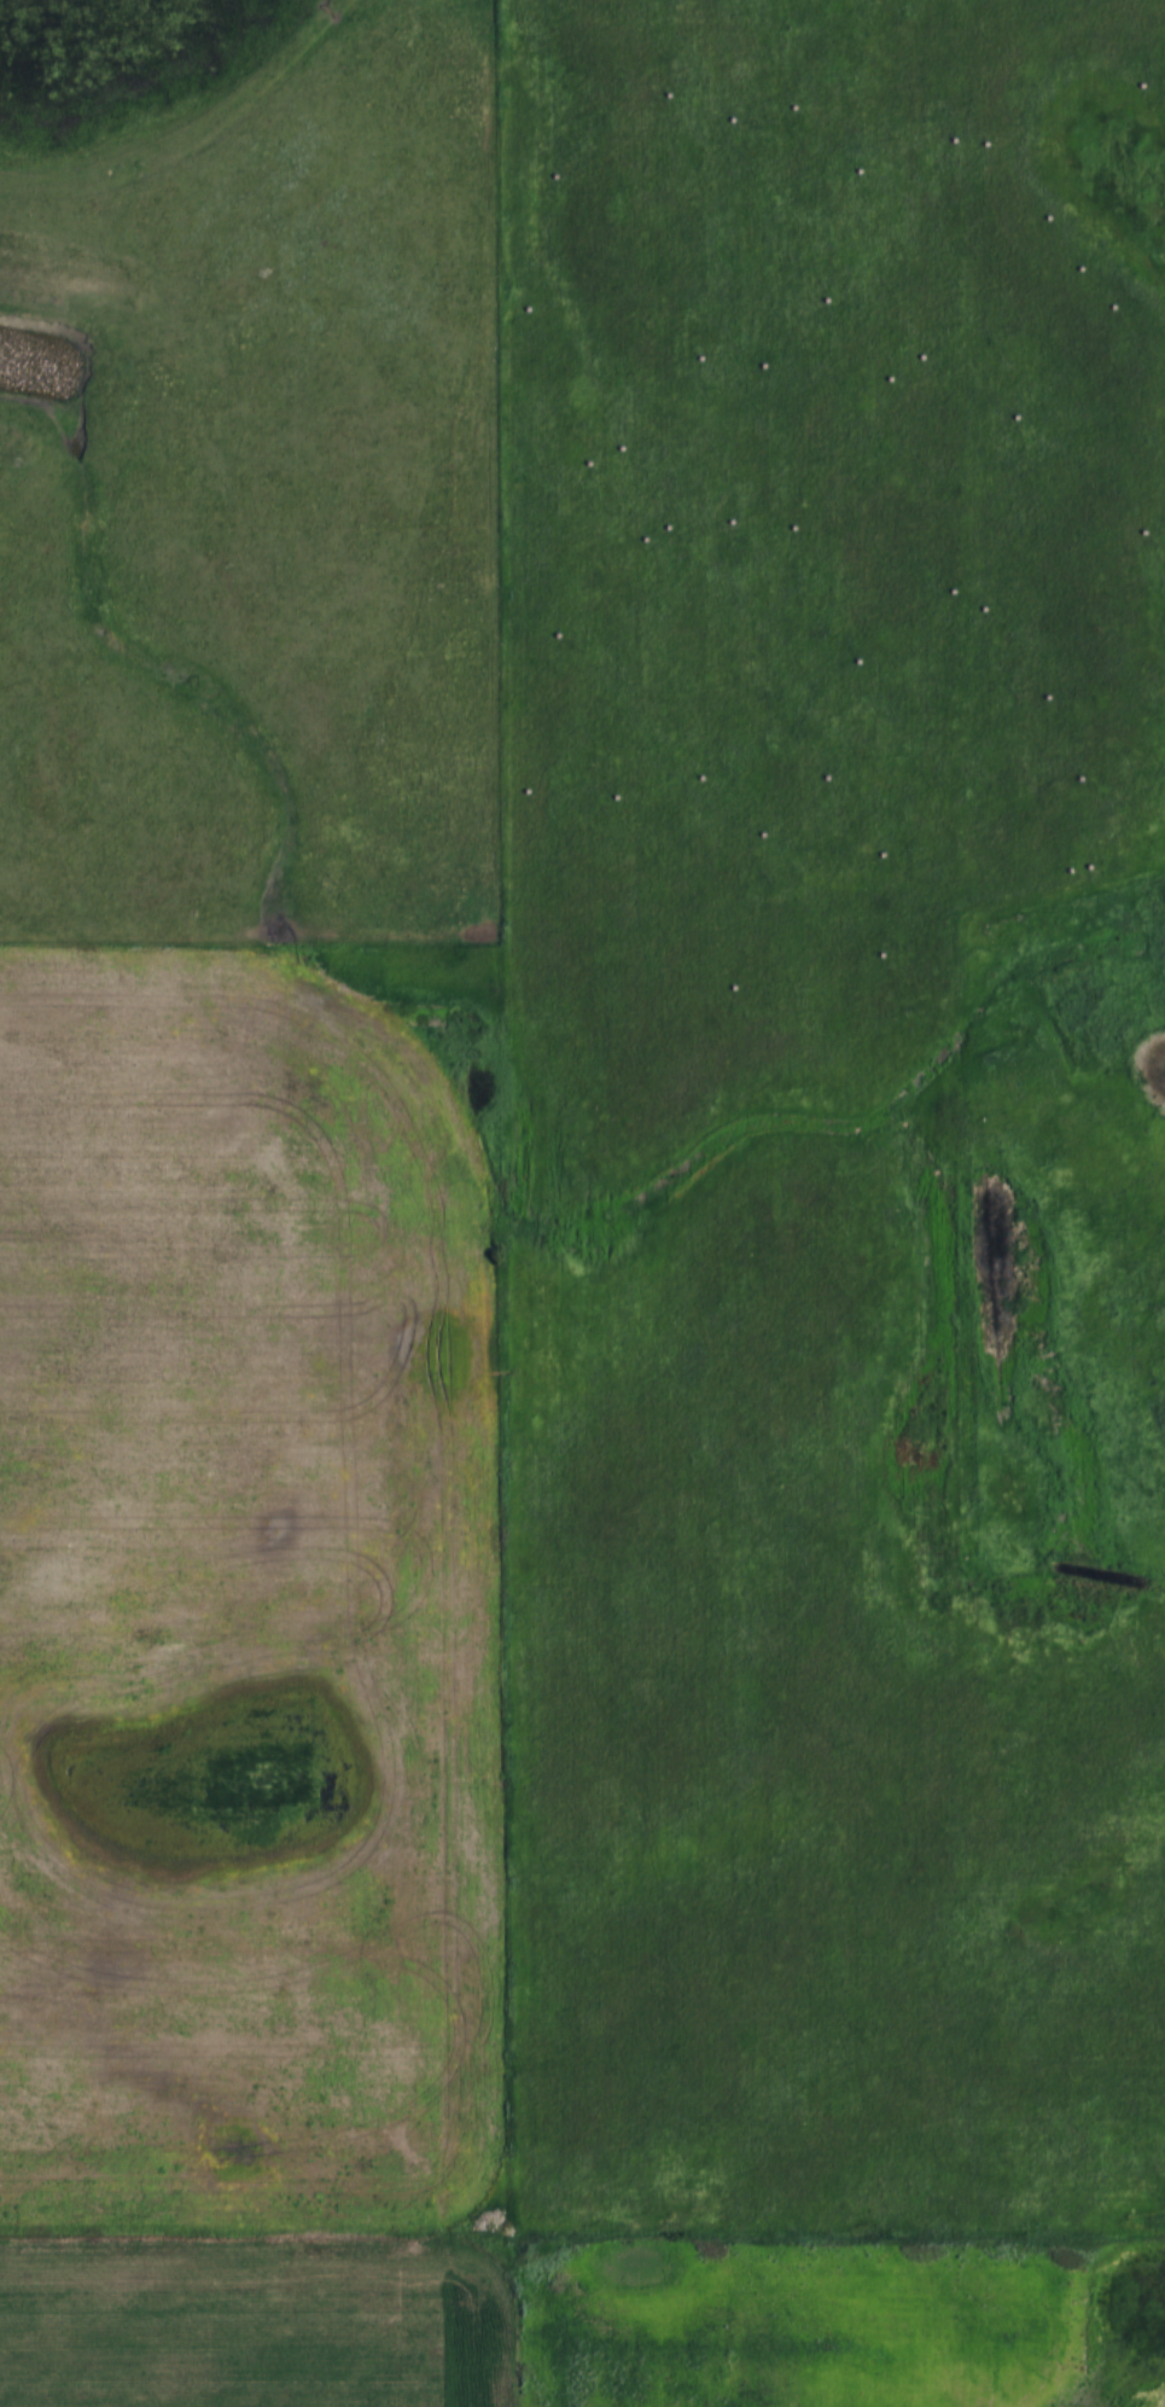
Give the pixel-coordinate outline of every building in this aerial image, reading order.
[(1124,420),(1134,420),(1134,401),(1124,401),(1124,420)]
